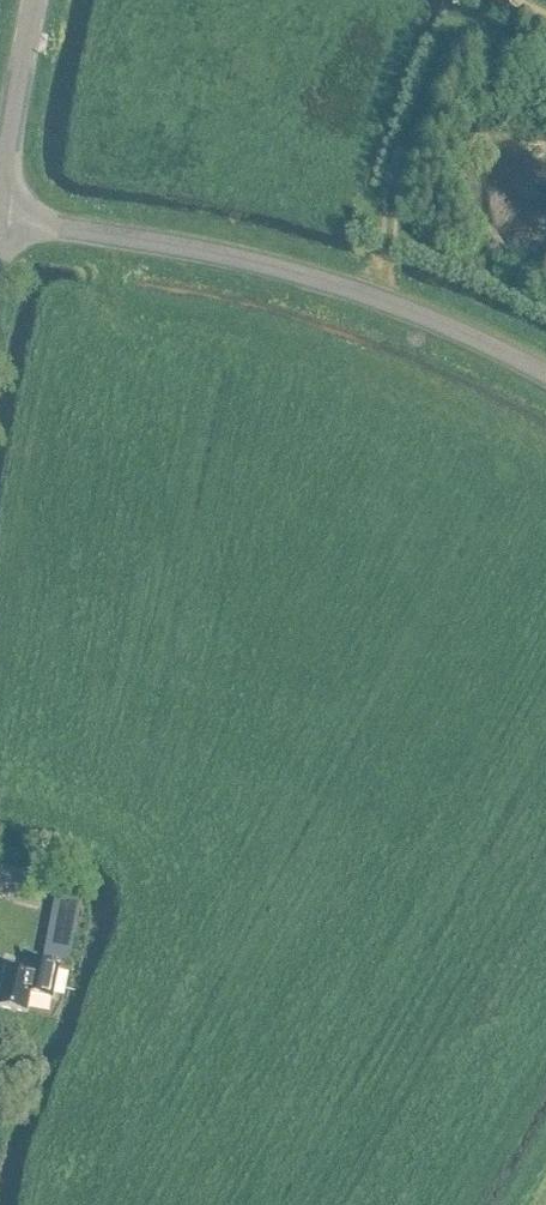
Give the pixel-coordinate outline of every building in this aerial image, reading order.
[(512,0),(488,0),(508,9),(512,0)] [(52,912),(77,918),(81,902),(55,897),(52,912)] [(69,963),(72,945),(47,940),(43,958),(69,963)] [(60,970),(27,963),(25,975),(7,972),(0,1006),(0,1008),(28,1014),(31,996),(53,1001),(60,970)]
